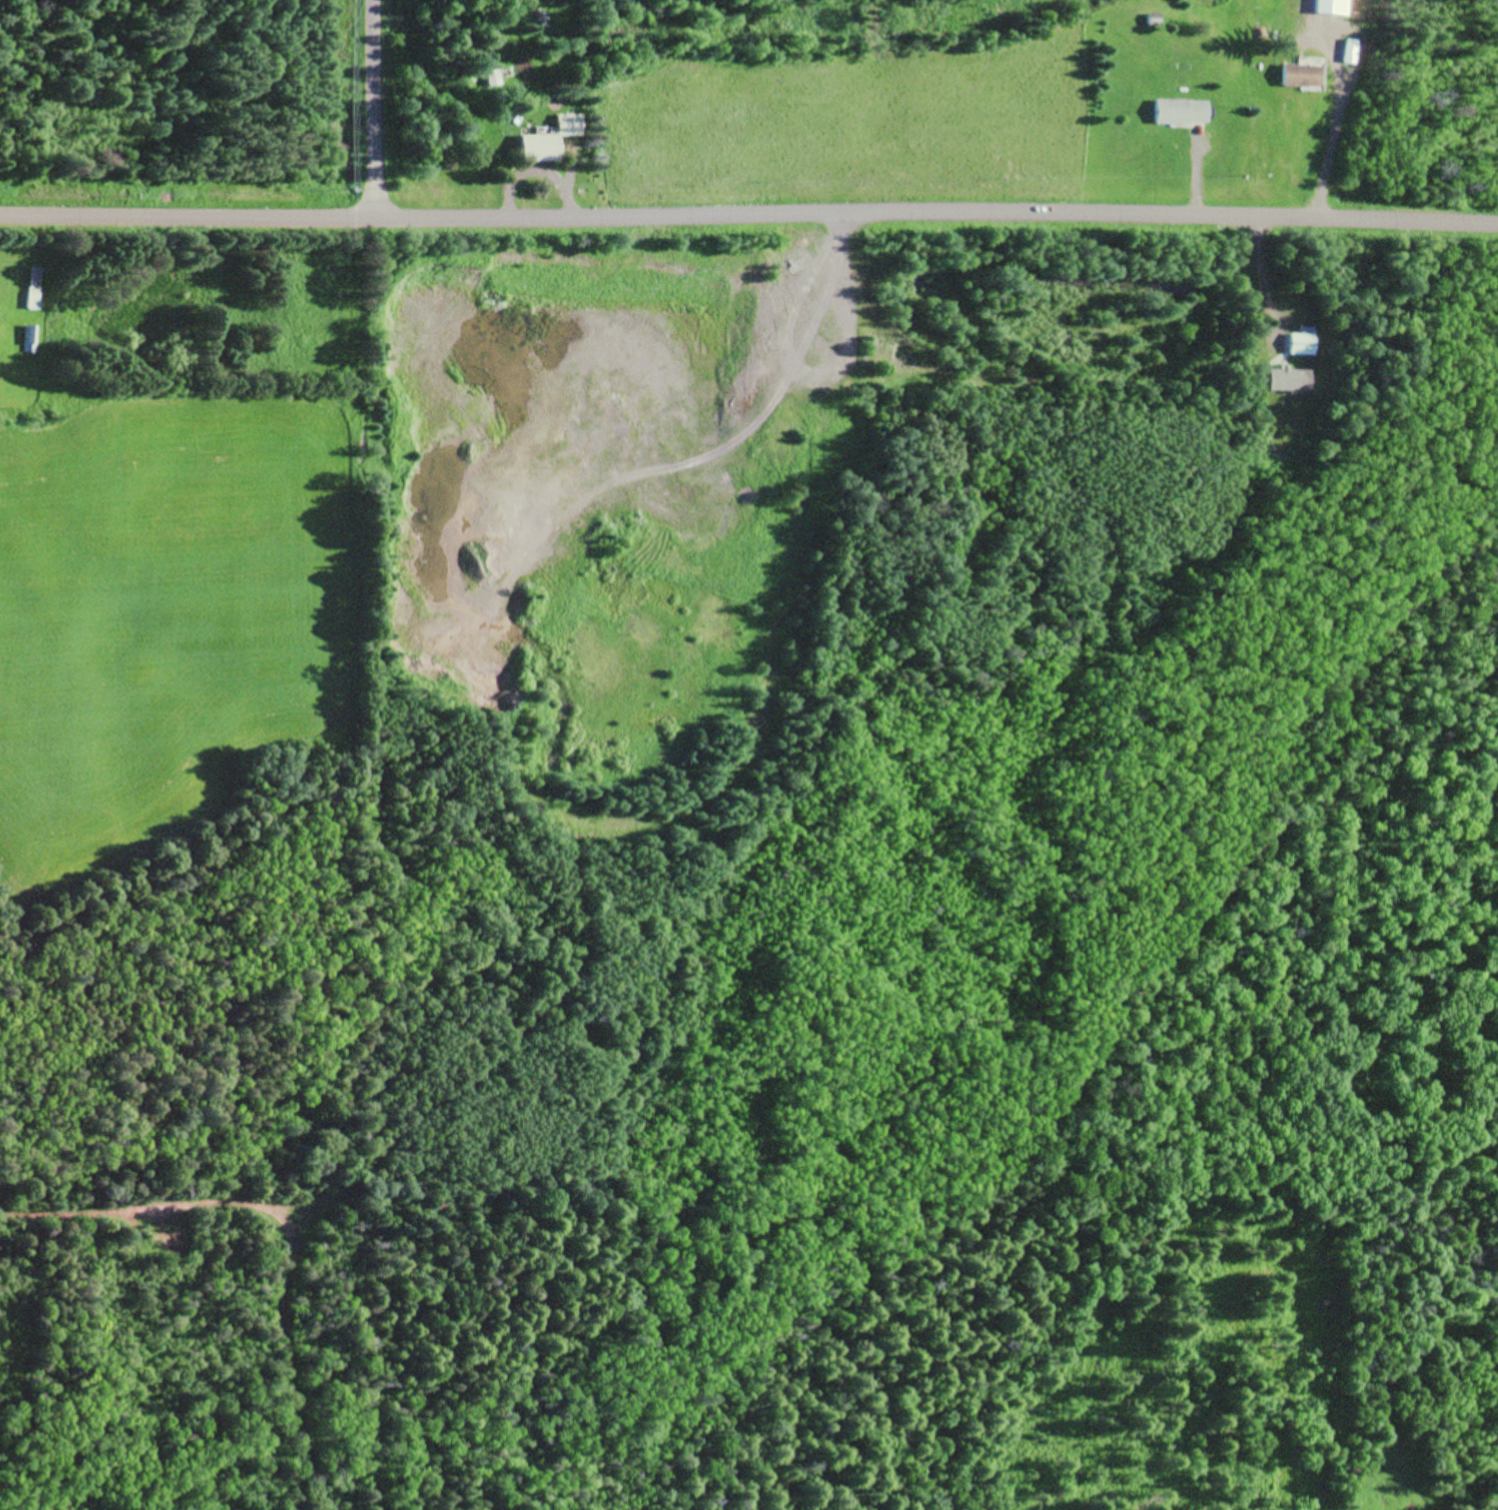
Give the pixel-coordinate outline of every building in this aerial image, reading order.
[(1315,11),(1316,0),(1345,0),(1344,13),(1315,11)] [(1159,24),(1146,23),(1147,13),(1160,13),(1159,24)] [(1352,62),(1343,61),(1347,34),(1356,35),(1352,62)] [(1314,87),(1281,85),(1282,63),(1315,65),(1314,87)] [(487,69),(497,68),(498,84),(488,85),(487,69)] [(1203,122),(1154,122),(1154,100),(1203,100),(1203,122)] [(525,162),(522,136),(557,132),(555,115),(580,113),(582,134),(555,136),(557,158),(525,162)] [(44,267),(41,307),(30,306),(33,266),(44,267)] [(31,325),(40,326),(36,350),(27,348),(31,325)] [(1309,327),(1314,350),(1293,355),(1287,332),(1309,327)] [(1306,366),(1307,387),(1268,389),(1267,368),(1306,366)]
